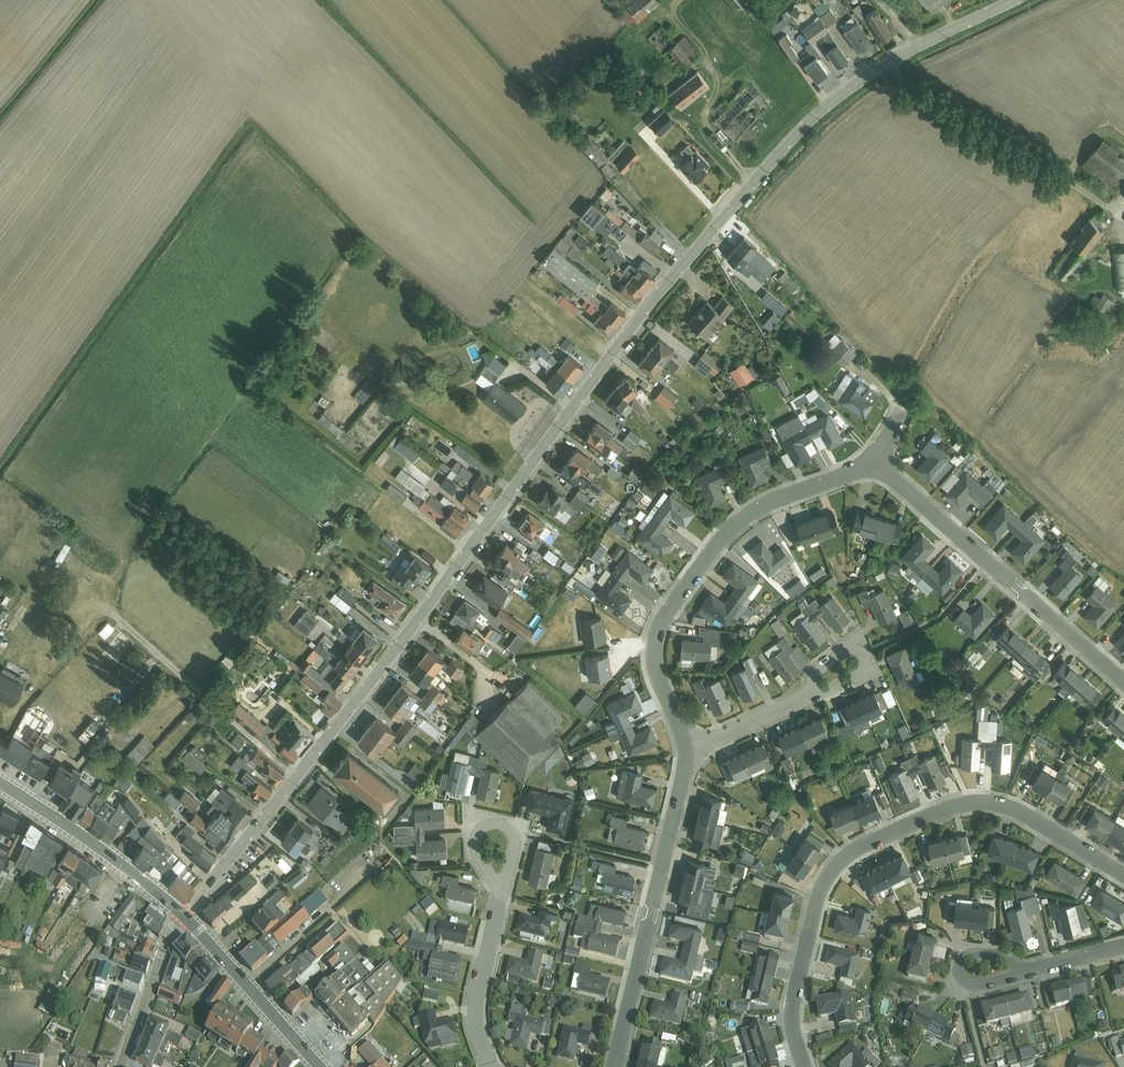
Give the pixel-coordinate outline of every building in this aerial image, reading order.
[(629,26),(659,1),(657,0),(623,0),(627,5),(617,13),(629,26)] [(755,0),(740,0),(751,16),(761,8),(755,0)] [(811,39),(829,27),(827,24),(837,16),(826,0),(813,0),(815,3),(813,5),(819,13),(802,25),(811,39)] [(931,12),(946,0),(920,0),(926,8),(928,7),(931,12)] [(793,4),(789,10),(796,15),(800,8),(793,4)] [(864,12),(881,38),(891,32),(875,6),(864,12)] [(842,29),(857,50),(871,39),(856,19),(855,20),(850,14),(842,20),(841,22),(845,27),(842,29)] [(647,35),(677,68),(699,49),(684,32),(676,40),(661,23),(647,35)] [(786,31),(777,37),(792,59),(798,55),(789,42),(792,39),(786,31)] [(812,39),(804,42),(809,53),(817,49),(812,39)] [(837,40),(825,49),(836,65),(848,56),(837,40)] [(808,67),(816,79),(827,70),(819,59),(808,67)] [(697,71),(670,92),(681,107),(709,86),(697,71)] [(720,112),(714,117),(715,120),(736,139),(766,105),(744,84),(728,101),(724,98),(716,107),(720,112)] [(657,114),(649,121),(653,125),(651,126),(651,127),(655,131),(658,130),(661,134),(677,119),(660,101),(653,108),(657,114)] [(589,136),(580,145),(601,166),(602,166),(606,173),(611,179),(619,172),(607,161),(611,157),(625,170),(642,152),(625,137),(608,155),(589,136)] [(1081,165),(1108,185),(1102,194),(1109,199),(1113,194),(1116,196),(1120,191),(1110,184),(1123,167),(1123,153),(1104,137),(1081,165)] [(687,157),(679,164),(695,181),(708,168),(706,167),(711,163),(696,148),(695,150),(688,143),(680,149),(687,157)] [(607,187),(600,195),(606,200),(613,193),(607,187)] [(628,230),(605,212),(592,201),(580,215),(606,236),(611,230),(621,239),(628,230)] [(605,212),(628,230),(653,250),(664,236),(655,229),(650,234),(646,230),(647,229),(641,225),(638,228),(626,219),(625,220),(609,208),(605,212)] [(1074,243),(1053,270),(1065,279),(1070,272),(1078,277),(1086,266),(1087,267),(1091,262),(1086,259),(1090,254),(1087,251),(1114,218),(1103,208),(1099,213),(1096,211),(1071,241),(1074,243)] [(554,247),(565,256),(577,242),(581,246),(586,239),(579,233),(575,239),(572,237),(577,231),(571,227),(554,247)] [(735,245),(763,270),(767,273),(773,268),(754,251),(757,247),(744,235),(735,245)] [(606,237),(601,243),(607,248),(612,242),(606,237)] [(763,270),(735,245),(727,256),(740,267),(743,264),(758,276),(763,270)] [(565,256),(554,247),(541,262),(587,299),(617,323),(626,313),(611,302),(608,306),(591,293),(599,283),(565,256)] [(610,258),(646,287),(655,276),(653,274),(639,263),(636,267),(629,263),(631,261),(616,249),(610,258)] [(1113,250),(1116,288),(1118,287),(1119,290),(1120,290),(1120,291),(1122,291),(1122,295),(1123,295),(1123,297),(1123,249),(1113,250)] [(646,287),(610,258),(608,257),(605,262),(615,270),(614,271),(621,276),(619,278),(625,283),(619,291),(628,299),(629,296),(635,301),(646,287)] [(639,263),(653,274),(658,267),(644,257),(639,263)] [(785,270),(779,276),(792,290),(799,284),(785,270)] [(767,290),(762,296),(778,310),(783,304),(767,290)] [(1095,293),(1089,301),(1104,310),(1105,308),(1111,312),(1118,302),(1103,292),(1100,297),(1095,293)] [(560,294),(556,299),(575,315),(580,308),(564,296),(564,297),(560,294)] [(707,299),(688,323),(707,338),(735,303),(722,294),(713,304),(707,299)] [(617,323),(587,299),(582,305),(596,317),(593,321),(609,333),(617,323)] [(672,331),(677,324),(669,317),(663,325),(672,331)] [(835,332),(823,345),(844,366),(857,352),(835,332)] [(647,352),(664,364),(673,372),(679,365),(671,360),(671,355),(675,349),(659,337),(647,352)] [(566,338),(561,345),(570,353),(575,346),(566,338)] [(536,351),(573,380),(583,366),(568,354),(564,361),(562,359),(563,359),(557,354),(555,357),(541,346),(536,351)] [(573,380),(536,351),(533,354),(551,370),(543,380),(561,394),(573,380)] [(701,357),(718,370),(726,361),(719,356),(716,359),(706,351),(701,357)] [(664,364),(647,352),(638,364),(654,377),(664,364)] [(486,364),(475,380),(490,391),(483,400),(513,423),(519,414),(521,416),(528,406),(496,382),(496,383),(494,381),(506,365),(494,356),(487,365),(486,364)] [(718,370),(701,357),(694,365),(705,374),(708,370),(715,375),(718,370)] [(737,367),(730,371),(740,386),(743,384),(747,390),(754,385),(750,380),(759,373),(753,363),(748,367),(744,362),(737,366),(737,367)] [(846,372),(832,394),(864,415),(879,393),(869,386),(869,385),(846,372)] [(722,393),(733,387),(726,373),(716,379),(721,386),(719,387),(722,393)] [(780,373),(770,379),(773,385),(776,384),(778,390),(779,389),(782,395),(790,390),(780,373)] [(617,383),(629,399),(639,412),(645,407),(637,396),(641,393),(627,375),(617,383)] [(394,380),(382,382),(384,391),(396,389),(394,380)] [(629,399),(617,383),(605,400),(620,412),(629,399)] [(673,402),(671,404),(673,406),(677,402),(674,400),(678,396),(665,386),(660,392),(673,402)] [(718,389),(714,393),(720,399),(724,395),(718,389)] [(673,402),(660,392),(655,398),(668,408),(671,404),(673,402)] [(816,392),(813,400),(823,404),(826,397),(816,392)] [(321,397),(317,402),(324,408),(328,403),(321,397)] [(697,398),(691,403),(698,410),(704,405),(697,398)] [(802,419),(812,438),(820,433),(829,448),(845,439),(829,411),(818,417),(815,412),(802,419)] [(323,413),(318,419),(339,436),(344,430),(323,413)] [(812,438),(802,419),(798,413),(777,424),(784,436),(780,438),(796,466),(812,458),(804,443),(812,438)] [(590,431),(612,446),(625,455),(628,450),(609,437),(613,431),(598,421),(590,431)] [(627,435),(637,443),(639,441),(644,445),(647,441),(631,429),(627,435)] [(612,446),(590,431),(584,440),(590,445),(590,446),(598,452),(599,451),(606,455),(612,446)] [(929,454),(918,467),(935,481),(952,462),(948,459),(951,455),(937,443),(942,438),(935,432),(921,447),(929,454)] [(665,433),(660,437),(669,448),(677,442),(673,438),(670,440),(665,433)] [(637,443),(627,435),(622,441),(634,449),(638,444),(637,443)] [(959,436),(952,444),(957,448),(964,440),(959,436)] [(401,439),(394,447),(414,462),(420,454),(401,439)] [(458,443),(454,448),(473,462),(477,457),(458,443)] [(764,445),(738,457),(752,487),(768,479),(761,464),(771,460),(764,445)] [(567,462),(587,476),(592,470),(597,474),(599,476),(605,468),(578,448),(567,462)] [(959,476),(947,489),(945,493),(958,504),(970,492),(983,503),(996,488),(999,490),(1006,482),(994,471),(983,483),(966,468),(966,465),(968,466),(978,454),(971,448),(952,469),(959,476)] [(611,466),(620,473),(624,467),(615,460),(611,466)] [(448,473),(452,467),(443,461),(440,466),(448,473)] [(452,467),(458,472),(475,485),(487,494),(495,483),(480,472),(477,476),(456,461),(452,467)] [(587,476),(567,462),(559,473),(574,484),(577,480),(598,494),(603,487),(593,480),(587,476)] [(715,468),(697,477),(710,506),(727,499),(720,483),(729,479),(720,463),(714,466),(715,468)] [(620,473),(611,466),(606,472),(617,480),(622,474),(620,473)] [(452,467),(448,473),(440,484),(474,510),(487,494),(475,485),(470,492),(452,479),(458,472),(452,467)] [(412,490),(461,527),(470,516),(442,495),(439,499),(425,488),(426,487),(402,468),(395,477),(412,490)] [(959,476),(952,469),(940,483),(947,489),(959,476)] [(587,476),(593,480),(597,474),(592,470),(587,476)] [(391,483),(386,490),(403,502),(408,496),(391,483)] [(645,483),(640,490),(652,498),(657,492),(645,483)] [(587,502),(575,494),(570,501),(565,497),(566,495),(552,485),(537,503),(552,514),(553,513),(565,522),(571,516),(574,519),(587,502)] [(1006,487),(1001,492),(1006,497),(1011,492),(1006,487)] [(575,494),(587,502),(591,497),(580,488),(575,494)] [(461,527),(412,490),(411,491),(414,494),(413,496),(415,498),(413,501),(419,506),(418,507),(441,524),(440,525),(455,536),(461,527)] [(637,490),(633,496),(635,497),(634,499),(638,501),(639,500),(640,500),(644,494),(637,490)] [(649,512),(666,524),(672,516),(686,526),(696,512),(670,493),(669,494),(664,491),(649,512)] [(630,498),(624,507),(630,512),(636,503),(630,498)] [(1014,531),(1025,520),(1004,502),(983,526),(996,538),(1007,525),(1014,531)] [(640,507),(635,516),(642,519),(646,510),(640,507)] [(1025,520),(1014,531),(1022,538),(1010,551),(1024,563),(1046,538),(1030,525),(1041,514),(1035,509),(1025,520)] [(874,536),(880,517),(858,510),(852,529),(874,536)] [(812,519),(818,537),(840,530),(834,511),(812,519)] [(539,534),(546,526),(547,524),(529,512),(517,529),(526,536),(526,537),(532,542),(532,541),(534,542),(539,534)] [(666,524),(649,512),(638,526),(643,530),(637,538),(664,557),(674,542),(661,533),(666,524)] [(615,521),(611,527),(623,535),(627,529),(625,527),(629,521),(622,516),(618,522),(615,521)] [(880,517),(874,536),(897,543),(902,525),(880,517)] [(818,537),(812,519),(789,527),(796,545),(797,545),(799,549),(805,547),(804,543),(810,540),(812,546),(820,543),(818,537)] [(546,526),(539,534),(545,538),(551,529),(546,526)] [(388,532),(380,542),(396,553),(401,545),(391,538),(393,535),(388,532)] [(918,581),(933,566),(925,559),(936,546),(922,534),(901,558),(909,566),(905,570),(913,577),(910,580),(915,584),(918,581)] [(600,544),(606,548),(611,540),(605,536),(600,544)] [(763,539),(749,550),(768,576),(791,558),(781,546),(773,552),(763,539)] [(499,553),(527,573),(532,567),(518,557),(523,550),(515,545),(513,547),(507,543),(499,553)] [(1063,544),(1058,551),(1063,555),(1069,549),(1063,544)] [(619,545),(611,556),(617,560),(625,549),(619,545)] [(539,561),(543,555),(533,548),(529,554),(539,561)] [(549,548),(543,555),(558,566),(563,558),(549,548)] [(425,550),(420,556),(432,564),(436,558),(425,550)] [(612,572),(625,581),(630,574),(644,584),(655,569),(628,550),(612,572)] [(860,551),(858,561),(864,563),(867,553),(860,551)] [(1063,569),(1049,584),(1064,597),(1083,575),(1071,564),(1077,558),(1069,552),(1058,564),(1063,569)] [(395,575),(391,581),(404,590),(408,585),(411,587),(418,577),(422,580),(431,567),(412,553),(408,558),(405,557),(400,564),(401,565),(394,575),(395,575)] [(527,573),(499,553),(492,564),(498,569),(496,571),(504,577),(505,576),(508,578),(504,584),(528,601),(532,596),(517,585),(521,579),(522,580),(527,573)] [(933,566),(918,581),(920,582),(918,585),(922,589),(924,587),(930,591),(933,587),(942,595),(941,597),(947,601),(956,591),(950,586),(964,571),(950,559),(939,572),(933,566)] [(566,560),(561,566),(571,573),(575,567),(566,560)] [(731,594),(747,606),(752,599),(748,596),(759,582),(760,580),(733,561),(723,576),(736,586),(731,594)] [(887,565),(886,571),(888,571),(888,574),(897,579),(899,576),(902,565),(892,562),(891,566),(887,565)] [(1092,563),(1087,569),(1092,574),(1098,568),(1092,563)] [(625,581),(612,572),(606,568),(597,581),(603,585),(596,595),(622,614),(633,599),(619,590),(625,581)] [(876,574),(879,578),(886,574),(884,570),(876,574)] [(279,571),(275,576),(286,583),(290,578),(279,571)] [(306,572),(298,581),(303,585),(310,576),(306,572)] [(484,573),(472,589),(497,608),(508,592),(484,573)] [(1093,604),(1083,615),(1097,627),(1119,603),(1104,589),(1109,583),(1099,573),(1093,582),(1096,584),(1085,597),(1093,604)] [(573,576),(567,584),(570,586),(571,584),(582,592),(581,594),(588,599),(590,597),(591,598),(595,592),(573,576)] [(834,576),(826,580),(829,586),(837,581),(834,576)] [(374,579),(367,590),(373,594),(369,599),(396,619),(403,610),(404,610),(407,606),(406,605),(407,603),(374,579)] [(801,579),(787,590),(792,597),(806,586),(801,579)] [(748,596),(752,599),(763,585),(759,582),(748,596)] [(342,596),(341,597),(352,605),(358,599),(343,587),(338,593),(342,596)] [(870,596),(877,593),(874,587),(868,590),(870,596)] [(569,589),(564,596),(574,602),(578,596),(569,589)] [(870,596),(868,590),(867,589),(859,593),(865,607),(872,604),(881,623),(897,615),(885,589),(877,593),(870,596)] [(336,604),(341,597),(334,592),(329,599),(336,604)] [(553,592),(540,610),(546,613),(558,596),(553,592)] [(747,606),(731,594),(725,601),(711,592),(701,606),(702,607),(698,612),(711,622),(715,617),(727,625),(735,614),(739,617),(747,606)] [(913,592),(907,597),(911,603),(918,598),(913,592)] [(819,617),(809,604),(803,596),(798,600),(800,602),(798,604),(802,609),(801,609),(803,611),(791,620),(794,625),(811,649),(827,637),(814,621),(819,617)] [(809,604),(819,617),(823,614),(836,631),(851,619),(833,596),(821,605),(816,598),(809,604)] [(455,613),(475,627),(477,624),(484,629),(482,632),(496,642),(502,634),(487,624),(489,623),(486,621),(488,618),(481,612),(482,611),(466,599),(455,613)] [(755,599),(750,604),(752,606),(750,607),(758,613),(764,606),(755,599)] [(0,601),(0,625),(7,614),(10,615),(14,609),(11,608),(11,607),(0,600),(0,601)] [(964,608),(953,620),(975,639),(996,614),(983,602),(972,615),(964,608)] [(957,605),(949,614),(954,618),(961,609),(957,605)] [(300,618),(294,625),(307,635),(318,620),(306,610),(305,611),(302,608),(296,615),(300,618)] [(517,632),(525,638),(527,639),(532,632),(501,608),(495,616),(517,632)] [(908,609),(899,613),(905,626),(913,622),(908,609)] [(783,611),(777,615),(781,620),(787,616),(783,611)] [(475,627),(455,613),(450,621),(458,627),(459,625),(464,627),(460,632),(458,631),(454,637),(455,638),(454,640),(469,650),(470,649),(476,653),(485,641),(480,637),(480,635),(473,630),(475,627)] [(694,615),(692,622),(705,625),(706,618),(694,615)] [(602,617),(582,620),(585,644),(607,640),(606,633),(604,633),(602,617)] [(778,618),(770,623),(780,636),(787,631),(778,618)] [(349,637),(369,652),(380,638),(364,625),(361,629),(357,627),(349,637)] [(1015,656),(1027,642),(1008,625),(996,639),(1015,656)] [(682,639),(681,658),(711,660),(711,653),(718,653),(719,645),(720,645),(720,641),(722,642),(724,640),(726,640),(725,644),(736,645),(737,634),(726,633),(726,636),(720,636),(720,629),(700,626),(699,634),(704,634),(703,640),(682,639)] [(350,655),(360,663),(369,652),(349,637),(339,629),(335,634),(349,646),(345,651),(350,655)] [(1114,642),(1123,651),(1123,630),(1114,642)] [(525,638),(517,632),(511,640),(519,646),(525,638)] [(746,635),(739,642),(744,647),(752,639),(748,635),(746,635)] [(1,654),(9,642),(0,636),(0,654),(1,654)] [(784,636),(765,651),(770,657),(768,658),(779,672),(775,676),(781,684),(786,681),(786,682),(802,670),(789,653),(795,649),(784,636)] [(974,651),(968,658),(979,669),(994,651),(983,641),(975,650),(980,655),(974,651)] [(1027,642),(1015,656),(1012,660),(1035,681),(1040,675),(1050,664),(1027,642)] [(235,646),(222,661),(230,668),(243,653),(235,646)] [(330,661),(349,676),(360,663),(350,655),(347,659),(340,653),(337,657),(324,647),(319,653),(330,661)] [(915,672),(920,670),(914,658),(910,660),(904,648),(888,656),(903,688),(919,680),(915,672)] [(300,667),(335,694),(349,676),(330,661),(321,673),(312,665),(313,664),(312,662),(319,653),(314,649),(300,667)] [(419,661),(435,673),(440,666),(445,670),(445,669),(457,678),(464,668),(452,659),(448,664),(428,649),(419,661)] [(295,674),(300,667),(281,653),(277,659),(286,667),(289,663),(297,669),(293,673),(295,674)] [(608,654),(587,657),(590,678),(611,675),(608,654)] [(747,667),(732,674),(744,700),(762,693),(753,674),(759,671),(752,656),(743,660),(747,667)] [(244,657),(234,667),(240,673),(250,662),(244,657)] [(426,693),(438,702),(439,702),(442,704),(447,698),(444,695),(445,693),(435,685),(441,678),(435,673),(419,661),(409,673),(430,688),(426,693)] [(1071,691),(1083,677),(1065,661),(1052,675),(1064,684),(1058,691),(1066,697),(1071,691)] [(1050,664),(1040,675),(1045,680),(1058,666),(1053,662),(1050,664)] [(0,675),(0,699),(12,705),(26,678),(4,667),(0,675)] [(300,667),(295,674),(318,693),(314,698),(320,703),(322,700),(326,703),(321,710),(330,716),(343,700),(335,694),(300,667)] [(915,672),(919,680),(924,677),(921,670),(920,670),(915,672)] [(701,678),(693,682),(700,697),(706,694),(715,713),(730,706),(721,686),(728,683),(725,677),(705,686),(701,678)] [(1083,677),(1071,691),(1090,707),(1102,694),(1083,677)] [(545,734),(550,729),(563,715),(528,681),(509,700),(545,734)] [(392,695),(415,711),(420,703),(421,704),(430,711),(431,712),(438,702),(426,693),(422,698),(402,683),(392,695)] [(970,683),(962,691),(970,699),(978,690),(970,683)] [(882,692),(889,706),(896,702),(890,688),(882,692)] [(861,699),(868,717),(882,711),(883,710),(882,709),(889,706),(882,692),(881,690),(861,699)] [(586,692),(575,705),(585,714),(596,700),(586,692)] [(609,734),(632,724),(628,715),(643,708),(636,692),(606,705),(614,723),(606,726),(609,734)] [(984,693),(978,700),(984,705),(990,698),(984,693)] [(400,727),(412,736),(419,727),(409,719),(415,711),(392,695),(383,706),(404,722),(400,727)] [(1002,695),(997,701),(1002,706),(1007,700),(1002,695)] [(868,717),(861,699),(839,709),(847,725),(853,723),(856,731),(871,724),(868,717)] [(464,724),(466,727),(500,760),(506,766),(523,782),(563,741),(550,729),(545,734),(509,700),(485,725),(472,712),(464,724)] [(430,711),(421,704),(417,709),(426,716),(430,711)] [(987,748),(989,720),(987,720),(989,705),(978,708),(977,721),(979,721),(978,739),(962,738),(961,768),(980,769),(981,748),(987,748)] [(1123,729),(1123,713),(1114,705),(1101,719),(1119,735),(1123,729)] [(41,718),(27,708),(9,743),(1,738),(0,740),(0,751),(22,765),(36,744),(41,735),(45,737),(52,727),(51,726),(41,718)] [(191,708),(189,717),(197,720),(200,710),(191,708)] [(278,733),(281,729),(276,725),(273,728),(267,723),(265,725),(248,711),(240,721),(276,753),(279,750),(292,761),(300,752),(278,733)] [(868,717),(871,724),(885,717),(882,711),(868,717)] [(989,720),(987,748),(992,749),(991,770),(1010,771),(1012,741),(996,740),(998,712),(991,712),(990,720),(989,720)] [(41,718),(51,726),(55,721),(45,713),(41,718)] [(1027,713),(1023,719),(1027,723),(1033,717),(1027,713)] [(1096,713),(1089,721),(1093,725),(1100,717),(1096,713)] [(800,726),(808,744),(830,734),(821,716),(800,726)] [(278,733),(300,752),(301,753),(315,736),(292,717),(281,729),(278,733)] [(412,736),(400,727),(396,732),(376,717),(357,740),(378,756),(393,737),(405,746),(412,736)] [(920,723),(917,718),(911,721),(914,726),(920,723)] [(905,723),(898,727),(904,740),(913,736),(912,733),(910,734),(905,723)] [(466,727),(464,724),(452,740),(455,742),(466,727)] [(632,724),(609,734),(612,741),(621,737),(629,755),(659,742),(651,726),(636,732),(632,724)] [(808,744),(800,726),(778,736),(787,754),(808,744)] [(228,732),(224,737),(239,749),(245,742),(245,741),(246,739),(234,729),(231,732),(236,737),(235,738),(233,737),(228,732)] [(55,730),(49,739),(62,747),(68,738),(55,730)] [(467,730),(460,737),(468,743),(474,737),(467,730)] [(1038,734),(1035,739),(1044,746),(1048,741),(1038,734)] [(145,736),(125,757),(135,766),(155,745),(145,736)] [(910,740),(903,743),(907,750),(913,747),(910,740)] [(36,744),(22,765),(40,777),(55,755),(50,752),(53,747),(45,742),(42,747),(36,744)] [(1030,742),(1022,761),(1026,762),(1028,757),(1029,758),(1035,757),(1034,744),(1030,742)] [(1071,743),(1067,747),(1078,757),(1082,752),(1071,743)] [(742,754),(753,775),(753,776),(767,769),(767,770),(774,767),(764,744),(742,754)] [(243,758),(255,767),(257,764),(269,774),(267,777),(276,784),(285,773),(252,747),(243,758)] [(186,748),(180,755),(183,757),(182,758),(201,773),(208,765),(186,748)] [(450,773),(446,788),(463,792),(468,773),(475,774),(479,758),(456,751),(450,773)] [(841,751),(836,752),(841,762),(845,760),(841,751)] [(349,752),(335,770),(386,810),(401,792),(349,752)] [(583,757),(574,761),(577,767),(587,765),(587,766),(595,762),(590,752),(582,756),(583,757)] [(1091,752),(1086,759),(1091,763),(1097,758),(1091,752)] [(479,758),(475,774),(482,776),(477,795),(493,799),(500,771),(486,768),(488,755),(480,754),(479,758)] [(753,775),(742,754),(721,763),(731,785),(753,775)] [(909,757),(916,773),(921,771),(929,790),(947,782),(935,755),(921,762),(917,754),(909,757)] [(255,767),(243,758),(239,755),(230,766),(246,778),(241,784),(250,791),(251,790),(258,796),(259,794),(265,798),(272,789),(251,772),(255,767)] [(395,766),(404,773),(412,762),(403,755),(395,766)] [(789,756),(781,760),(789,778),(792,777),(790,772),(795,770),(789,756)] [(880,757),(873,759),(879,773),(886,769),(880,757)] [(916,773),(909,757),(900,761),(900,763),(904,769),(889,776),(902,802),(919,795),(910,775),(916,773)] [(506,766),(500,760),(498,763),(504,768),(506,766)] [(945,760),(939,762),(945,776),(952,773),(947,763),(946,763),(945,760)] [(67,794),(78,778),(82,771),(74,766),(72,769),(61,762),(48,782),(67,794)] [(1045,793),(1059,771),(1045,763),(1042,768),(1035,765),(1026,781),(1045,793)] [(415,764),(408,773),(420,781),(427,772),(415,764)] [(854,767),(857,772),(863,769),(860,764),(854,767)] [(1059,771),(1045,793),(1059,802),(1060,800),(1065,804),(1077,785),(1070,781),(1068,784),(1062,780),(1066,775),(1064,773),(1067,770),(1062,766),(1059,771)] [(622,770),(616,797),(622,798),(621,799),(653,806),(657,789),(641,785),(643,775),(622,770)] [(446,788),(450,773),(443,771),(439,786),(446,788)] [(468,773),(463,792),(470,794),(475,774),(468,773)] [(1101,775),(1096,782),(1104,787),(1109,780),(1101,775)] [(835,776),(824,780),(827,787),(838,783),(835,776)] [(119,777),(114,784),(118,788),(124,781),(119,777)] [(78,778),(67,794),(59,806),(75,817),(95,789),(78,778)] [(214,803),(240,824),(242,826),(253,813),(239,803),(241,801),(217,783),(207,797),(214,803)] [(88,826),(106,800),(113,789),(108,785),(101,794),(98,793),(91,804),(93,805),(91,808),(88,805),(78,819),(88,826)] [(322,785),(307,804),(339,829),(350,816),(335,804),(339,798),(322,785)] [(593,788),(585,790),(588,799),(596,797),(593,788)] [(190,807),(193,810),(200,801),(186,790),(179,798),(190,807)] [(531,790),(527,808),(550,813),(547,828),(564,832),(572,800),(531,790)] [(883,791),(876,794),(883,809),(890,806),(883,791)] [(852,804),(860,822),(882,812),(873,794),(852,804)] [(703,795),(698,818),(724,825),(728,810),(724,809),(726,802),(703,795)] [(730,799),(735,804),(739,799),(734,795),(730,799)] [(109,820),(100,834),(109,840),(127,813),(131,817),(141,810),(130,796),(121,802),(109,820)] [(106,800),(88,826),(100,834),(109,820),(107,819),(116,807),(106,800)] [(416,825),(394,826),(395,835),(424,833),(424,828),(445,827),(443,801),(433,800),(434,808),(415,809),(416,825)] [(586,802),(581,807),(587,812),(592,807),(586,802)] [(202,817),(231,840),(237,833),(232,829),(234,827),(236,829),(240,824),(214,803),(202,817)] [(860,822),(852,804),(830,813),(839,832),(860,822)] [(409,805),(401,814),(406,818),(413,808),(409,805)] [(775,805),(769,815),(771,816),(770,818),(774,820),(782,809),(775,805)] [(1105,837),(1116,820),(1089,805),(1080,820),(1085,823),(1084,824),(1105,837)] [(193,810),(190,807),(183,815),(202,831),(203,830),(218,842),(215,845),(222,851),(231,840),(202,817),(193,810)] [(11,829),(12,830),(19,816),(2,808),(0,813),(0,830),(2,825),(11,829)] [(608,812),(606,823),(611,825),(608,839),(614,841),(614,842),(642,849),(647,830),(626,826),(628,819),(612,815),(612,813),(608,812)] [(150,861),(166,843),(144,815),(128,833),(137,840),(135,843),(141,847),(132,858),(144,867),(150,861)] [(1105,837),(1123,849),(1123,818),(1118,815),(1116,820),(1105,837)] [(809,817),(805,822),(811,826),(815,821),(809,817)] [(290,829),(311,845),(318,850),(323,844),(318,839),(320,836),(313,831),(314,830),(298,818),(290,829)] [(716,823),(697,819),(692,842),(710,847),(716,823)] [(26,864),(43,828),(32,820),(23,838),(27,840),(16,864),(24,868),(26,864)] [(770,823),(763,821),(760,828),(767,831),(770,823)] [(182,829),(191,836),(195,831),(187,824),(182,829)] [(775,832),(781,833),(783,826),(777,824),(775,832)] [(4,831),(9,834),(11,829),(2,825),(0,830),(0,840),(4,831)] [(43,828),(26,864),(47,875),(54,860),(63,842),(43,828)] [(191,836),(182,829),(176,837),(193,852),(189,856),(206,870),(217,857),(191,836)] [(311,845),(290,829),(281,840),(296,852),(300,847),(306,852),(311,845)] [(815,860),(824,846),(822,845),(826,839),(811,830),(798,849),(815,860)] [(331,832),(327,838),(337,846),(341,840),(331,832)] [(986,851),(1009,860),(1017,841),(993,832),(986,851)] [(972,850),(968,833),(947,838),(951,858),(967,854),(967,851),(972,850)] [(424,834),(415,835),(397,835),(397,845),(416,844),(416,860),(446,858),(445,839),(424,840),(424,834)] [(951,858),(947,838),(923,843),(927,860),(934,859),(935,861),(951,858)] [(537,845),(528,881),(547,885),(555,849),(556,843),(540,839),(538,845),(537,845)] [(122,840),(117,846),(124,851),(128,845),(122,840)] [(1009,860),(1033,869),(1040,850),(1017,841),(1009,860)] [(63,842),(54,860),(65,867),(64,867),(63,866),(59,872),(54,869),(48,878),(60,886),(65,878),(81,853),(63,842)] [(166,843),(150,861),(155,865),(163,873),(167,868),(168,868),(178,856),(166,843)] [(2,867),(11,849),(0,844),(0,866),(2,867)] [(746,848),(741,858),(751,864),(757,854),(746,848)] [(806,874),(815,860),(798,849),(785,868),(800,878),(803,872),(806,874)] [(918,883),(924,879),(918,867),(915,869),(906,851),(884,862),(893,880),(912,871),(918,883)] [(81,853),(65,878),(78,889),(83,878),(94,863),(81,853)] [(303,857),(300,863),(309,868),(312,862),(303,857)] [(683,882),(702,886),(714,889),(716,879),(714,878),(717,865),(689,859),(683,882)] [(754,863),(757,870),(767,866),(763,859),(754,863)] [(1045,875),(1062,885),(1071,870),(1054,859),(1045,875)] [(606,872),(603,888),(632,894),(636,876),(615,871),(617,864),(599,860),(597,870),(606,872)] [(872,892),(893,880),(884,862),(854,877),(864,886),(868,885),(872,892)] [(83,878),(78,889),(85,891),(86,891),(88,892),(100,877),(98,876),(103,870),(94,863),(83,878)] [(747,864),(736,863),(734,874),(745,876),(747,864)] [(163,873),(155,865),(149,871),(159,879),(164,873),(163,873)] [(9,871),(2,868),(0,872),(0,890),(9,871)] [(170,884),(179,873),(175,870),(166,881),(170,884)] [(1062,885),(1079,896),(1089,880),(1071,870),(1062,885)] [(216,901),(203,917),(213,928),(232,910),(226,905),(236,896),(239,899),(248,891),(247,890),(257,881),(249,871),(216,901)] [(301,871),(290,880),(295,888),(307,878),(301,871)] [(179,873),(170,884),(168,886),(184,899),(196,887),(191,883),(180,872),(179,873)] [(446,899),(475,906),(479,887),(458,883),(460,875),(443,872),(441,882),(449,883),(446,899)] [(1035,884),(1039,875),(1035,873),(1031,882),(1035,884)] [(752,882),(763,886),(766,879),(755,875),(752,882)] [(938,879),(930,875),(928,880),(936,884),(938,879)] [(191,883),(196,887),(202,880),(198,876),(191,883)] [(274,876),(264,885),(270,890),(279,881),(274,876)] [(574,886),(581,888),(583,878),(577,876),(574,886)] [(678,905),(697,909),(702,886),(683,882),(678,905)] [(1107,913),(1116,896),(1100,886),(1090,903),(1107,913)] [(790,918),(796,894),(776,890),(771,913),(790,918)] [(286,919),(264,938),(240,958),(252,972),(253,972),(275,953),(273,950),(279,945),(280,946),(310,919),(310,918),(329,902),(319,892),(300,908),(300,907),(286,919)] [(264,938),(286,919),(284,918),(276,908),(281,903),(286,899),(280,893),(255,913),(260,919),(252,926),(264,938)] [(728,893),(725,904),(733,906),(736,895),(728,893)] [(1009,908),(1016,936),(1034,932),(1029,912),(1042,909),(1038,893),(1023,896),(1025,905),(1009,908)] [(107,937),(112,941),(114,939),(115,940),(119,934),(120,935),(120,936),(122,936),(123,935),(136,940),(140,927),(132,924),(131,925),(127,923),(136,911),(154,925),(150,930),(150,933),(151,933),(147,944),(157,948),(167,923),(165,918),(133,894),(104,934),(107,937)] [(429,894),(422,899),(431,909),(437,904),(429,894)] [(75,896),(70,903),(74,906),(79,898),(75,896)] [(563,896),(556,899),(560,906),(567,902),(563,896)] [(1123,921),(1123,900),(1116,896),(1107,913),(1123,922),(1123,921)] [(1066,937),(1085,932),(1077,902),(1062,906),(1060,898),(1050,901),(1054,917),(1061,915),(1066,937)] [(950,902),(948,919),(970,921),(972,901),(955,899),(955,902),(950,902)] [(972,901),(970,921),(994,924),(996,907),(988,906),(989,903),(972,901)] [(628,909),(599,902),(599,904),(591,902),(588,915),(587,915),(585,924),(593,926),(602,928),(603,923),(624,928),(628,909)] [(276,908),(284,918),(290,913),(281,903),(276,908)] [(839,911),(835,928),(866,936),(873,908),(859,905),(856,915),(839,911)] [(517,930),(548,938),(555,911),(540,907),(538,918),(521,914),(517,930)] [(785,941),(790,918),(771,913),(765,937),(785,941)] [(426,942),(435,944),(443,946),(445,941),(465,946),(469,927),(441,920),(437,935),(428,933),(426,942)] [(684,951),(698,955),(705,928),(673,920),(669,938),(686,942),(684,951)] [(913,922),(901,921),(901,929),(912,930),(913,922)] [(602,928),(593,926),(585,924),(577,922),(574,934),(591,938),(588,950),(616,957),(621,938),(601,934),(602,928)] [(295,982),(315,964),(348,935),(338,924),(325,936),(324,935),(266,987),(276,999),(295,982)] [(402,932),(395,925),(391,929),(398,936),(402,932)] [(25,926),(22,933),(31,938),(34,931),(25,926)] [(720,926),(718,933),(725,935),(726,927),(720,926)] [(41,928),(37,935),(44,939),(48,932),(41,928)] [(915,953),(935,958),(941,935),(921,930),(915,953)] [(428,934),(419,931),(417,939),(426,942),(428,934)] [(746,932),(744,939),(760,943),(761,936),(746,932)] [(409,939),(405,934),(397,941),(401,946),(409,939)] [(157,948),(147,944),(136,940),(123,935),(122,936),(120,941),(128,944),(127,946),(128,946),(134,953),(136,954),(135,955),(151,962),(157,948)] [(112,941),(107,937),(102,946),(106,948),(111,950),(113,941),(112,941)] [(186,963),(199,951),(187,937),(174,949),(174,950),(164,979),(172,982),(172,981),(176,969),(180,957),(186,963)] [(25,950),(26,940),(0,938),(0,948),(25,950)] [(433,953),(429,968),(458,975),(462,957),(442,952),(443,946),(435,944),(426,942),(424,951),(433,953)] [(743,942),(742,949),(757,953),(759,946),(743,942)] [(345,970),(357,960),(344,945),(322,964),(330,973),(340,964),(345,970)] [(567,945),(565,952),(579,955),(581,949),(567,945)] [(861,952),(830,945),(826,962),(843,966),(841,976),(855,979),(861,952)] [(43,947),(39,953),(46,956),(49,951),(43,947)] [(111,950),(106,948),(103,956),(111,958),(113,951),(111,950)] [(873,957),(874,950),(863,948),(862,955),(873,957)] [(507,974),(538,981),(544,954),(529,950),(527,960),(511,957),(507,974)] [(133,966),(131,969),(146,975),(150,965),(117,951),(114,959),(133,966)] [(179,992),(174,1004),(179,1006),(183,996),(184,995),(190,981),(193,982),(194,979),(191,978),(194,970),(206,959),(199,951),(186,963),(184,971),(181,984),(179,992)] [(661,975),(692,982),(694,972),(702,973),(705,958),(698,956),(698,955),(684,951),(682,960),(665,956),(661,975)] [(780,957),(764,953),(758,977),(777,981),(781,965),(779,964),(780,957)] [(909,976),(930,981),(935,958),(915,953),(909,976)] [(575,956),(566,954),(564,962),(573,964),(575,956)] [(133,966),(114,959),(113,962),(131,969),(133,966)] [(711,959),(709,967),(717,969),(719,961),(711,959)] [(330,1014),(377,972),(367,961),(362,966),(357,960),(345,970),(315,997),(330,1014)] [(96,981),(102,964),(95,962),(89,979),(96,981)] [(194,979),(193,982),(184,1000),(199,994),(204,990),(219,973),(209,962),(197,973),(194,979)] [(377,972),(330,1014),(352,1038),(369,1023),(367,1021),(369,1019),(375,1026),(387,1010),(385,1008),(396,992),(402,983),(403,982),(386,963),(377,972)] [(578,991),(607,998),(612,979),(590,974),(592,967),(576,963),(574,973),(582,975),(578,991)] [(102,964),(96,981),(107,985),(110,976),(126,982),(124,986),(140,992),(145,981),(102,964)] [(315,964),(295,982),(302,989),(322,971),(315,964)] [(176,969),(172,981),(181,984),(184,971),(176,969)] [(1123,989),(1123,970),(1113,973),(1118,991),(1123,989)] [(555,975),(548,973),(544,987),(552,989),(555,975)] [(777,981),(758,977),(753,1000),(769,1004),(771,997),(773,998),(777,981)] [(1093,995),(1089,978),(1068,984),(1073,1003),(1089,999),(1088,996),(1093,995)] [(224,979),(205,1004),(216,1013),(233,989),(224,979)] [(402,983),(396,992),(401,995),(406,986),(402,983)] [(1073,1003),(1068,984),(1044,990),(1049,1007),(1056,1005),(1056,1008),(1073,1003)] [(174,1004),(179,992),(161,985),(158,996),(174,1004)] [(52,987),(39,1012),(49,1017),(62,992),(52,987)] [(307,987),(284,1008),(292,1017),(312,999),(309,996),(312,994),(307,987)] [(918,991),(904,988),(902,996),(916,1000),(918,991)] [(430,997),(446,1000),(448,993),(431,990),(430,997)] [(116,1004),(109,1020),(124,1025),(127,1016),(130,1017),(137,1000),(116,992),(114,997),(116,998),(115,1003),(116,1004)] [(851,993),(818,998),(821,1017),(838,1015),(839,1025),(856,1022),(851,993)] [(551,994),(544,1000),(550,1007),(557,1001),(551,994)] [(1013,1020),(1036,1013),(1031,994),(1008,1000),(1013,1020)] [(654,1000),(650,1018),(682,1025),(688,998),(674,995),(671,1005),(654,1000)] [(871,995),(863,995),(863,1004),(871,1004),(871,995)] [(989,1026),(1013,1020),(1008,1000),(984,1006),(989,1026)] [(736,1002),(735,1009),(750,1011),(751,1003),(736,1002)] [(163,1012),(164,1004),(157,1003),(155,1011),(163,1012)] [(927,1031),(936,1015),(913,1003),(905,1019),(927,1031)] [(514,1022),(508,1046),(526,1050),(530,1032),(540,1035),(543,1021),(525,1017),(527,1009),(511,1005),(507,1020),(514,1022)] [(864,1024),(873,1023),(873,1005),(864,1005),(864,1024)] [(235,1017),(236,1015),(235,1015),(234,1015),(233,1014),(232,1014),(230,1013),(229,1011),(228,1013),(220,1008),(211,1022),(205,1032),(211,1035),(208,1039),(229,1053),(232,1049),(237,1053),(250,1033),(253,1029),(245,1024),(246,1023),(245,1022),(243,1023),(242,1020),(241,1020),(241,1019),(241,1018),(240,1018),(239,1020),(235,1017)] [(1106,1008),(1098,1009),(1103,1029),(1110,1027),(1106,1008)] [(434,1010),(418,1014),(418,1016),(412,1017),(415,1026),(420,1025),(425,1043),(456,1036),(452,1017),(436,1021),(434,1010)] [(949,1043),(958,1027),(936,1015),(927,1031),(949,1043)] [(146,1032),(169,1043),(179,1048),(184,1039),(169,1032),(172,1027),(151,1019),(146,1032)] [(766,1022),(750,1027),(757,1050),(776,1044),(771,1028),(769,1029),(766,1022)] [(563,1025),(556,1056),(573,1060),(577,1044),(587,1046),(592,1025),(583,1023),(582,1029),(563,1025)] [(190,1029),(186,1037),(198,1044),(202,1036),(190,1029)] [(140,1049),(166,1061),(170,1063),(171,1060),(160,1054),(161,1050),(165,1052),(169,1043),(146,1032),(140,1049)] [(250,1033),(237,1053),(245,1058),(246,1055),(258,1038),(254,1036),(251,1034),(250,1033)] [(1060,1035),(1052,1037),(1054,1048),(1062,1047),(1060,1035)] [(1121,1042),(1120,1036),(1111,1039),(1116,1057),(1123,1055),(1123,1057),(1123,1041),(1121,1042)] [(254,1060),(265,1043),(263,1042),(258,1038),(246,1055),(254,1060)] [(657,1066),(662,1044),(644,1040),(638,1062),(657,1066)] [(367,1041),(356,1051),(372,1066),(371,1066),(393,1066),(367,1041)] [(830,1063),(833,1066),(852,1066),(853,1066),(869,1066),(872,1064),(853,1042),(830,1063)] [(254,1060),(250,1066),(277,1066),(285,1060),(265,1043),(254,1060)] [(757,1050),(763,1066),(781,1066),(779,1062),(781,1061),(776,1044),(757,1050)] [(973,1044),(961,1045),(962,1062),(974,1062),(973,1044)] [(1047,1044),(1035,1048),(1037,1054),(1049,1050),(1047,1044)] [(1003,1046),(989,1050),(991,1059),(1005,1054),(1003,1046)] [(63,1066),(109,1066),(93,1061),(92,1063),(86,1061),(89,1052),(77,1047),(73,1057),(69,1056),(66,1057),(63,1066)] [(140,1049),(135,1062),(146,1066),(163,1066),(166,1061),(140,1049)] [(1015,1051),(1006,1054),(1009,1065),(1018,1063),(1015,1051)] [(1074,1056),(1071,1066),(1105,1066),(1106,1063),(1091,1060),(1092,1054),(1078,1051),(1076,1057),(1074,1056)] [(193,1054),(190,1060),(196,1065),(200,1058),(193,1054)] [(277,1066),(302,1066),(291,1054),(285,1060),(277,1066)] [(903,1065),(904,1056),(897,1055),(895,1064),(903,1065)] [(15,1066),(37,1066),(38,1059),(17,1056),(15,1066)] [(723,1064),(726,1066),(734,1066),(735,1066),(728,1059),(723,1064)]
